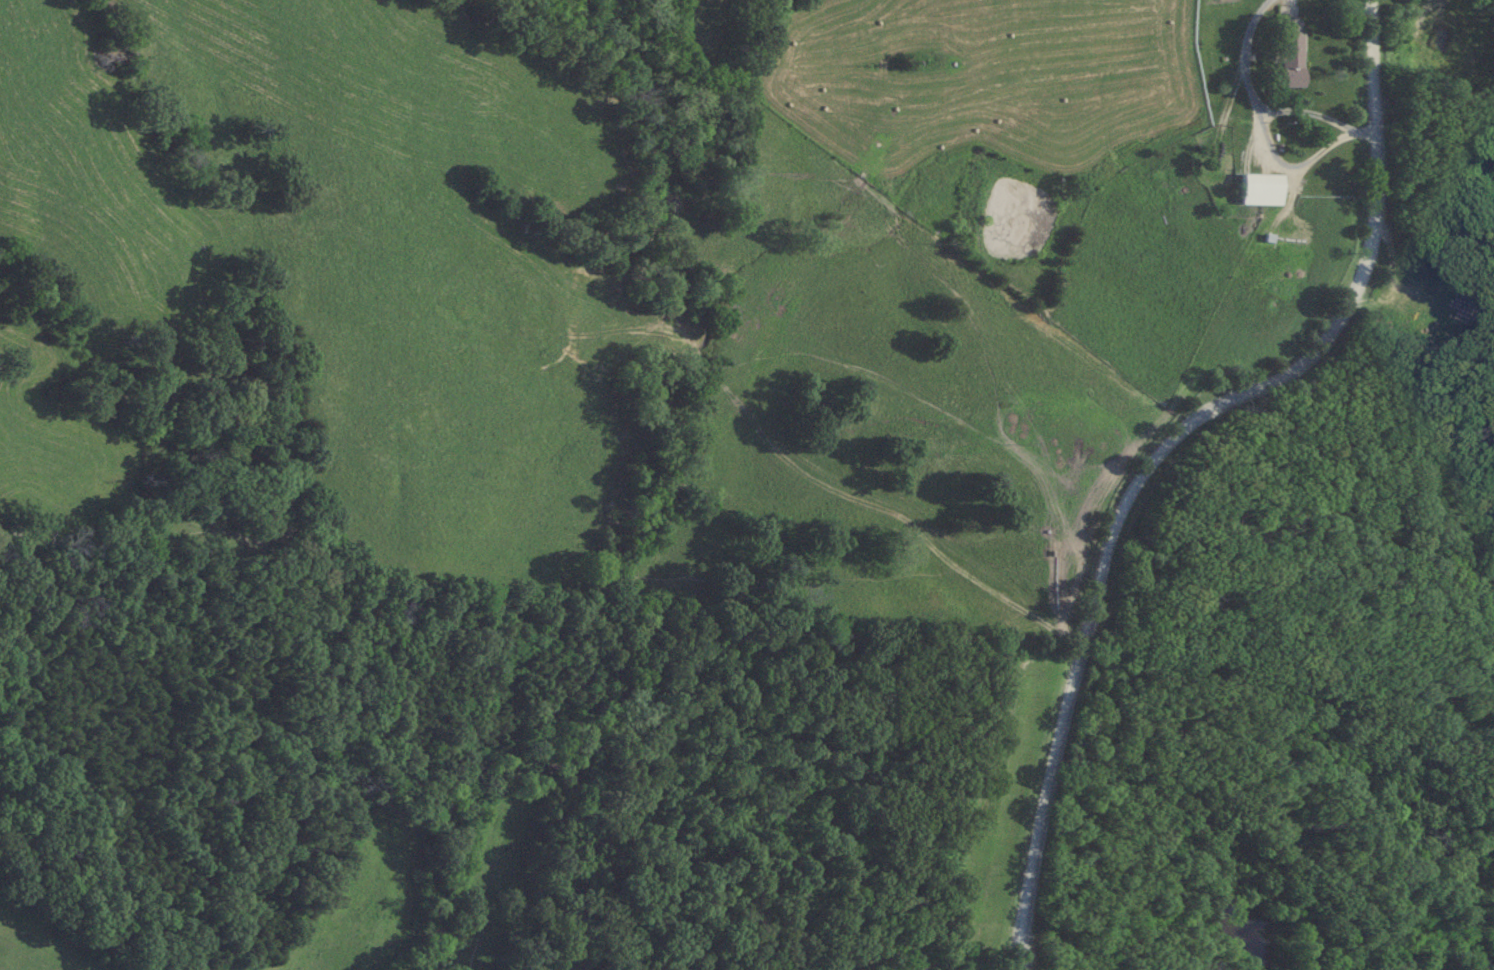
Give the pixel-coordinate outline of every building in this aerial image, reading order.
[(1302,87),(1303,19),(1281,19),(1280,87),(1302,87)] [(1282,173),(1243,173),(1243,204),(1282,204),(1282,173)]
